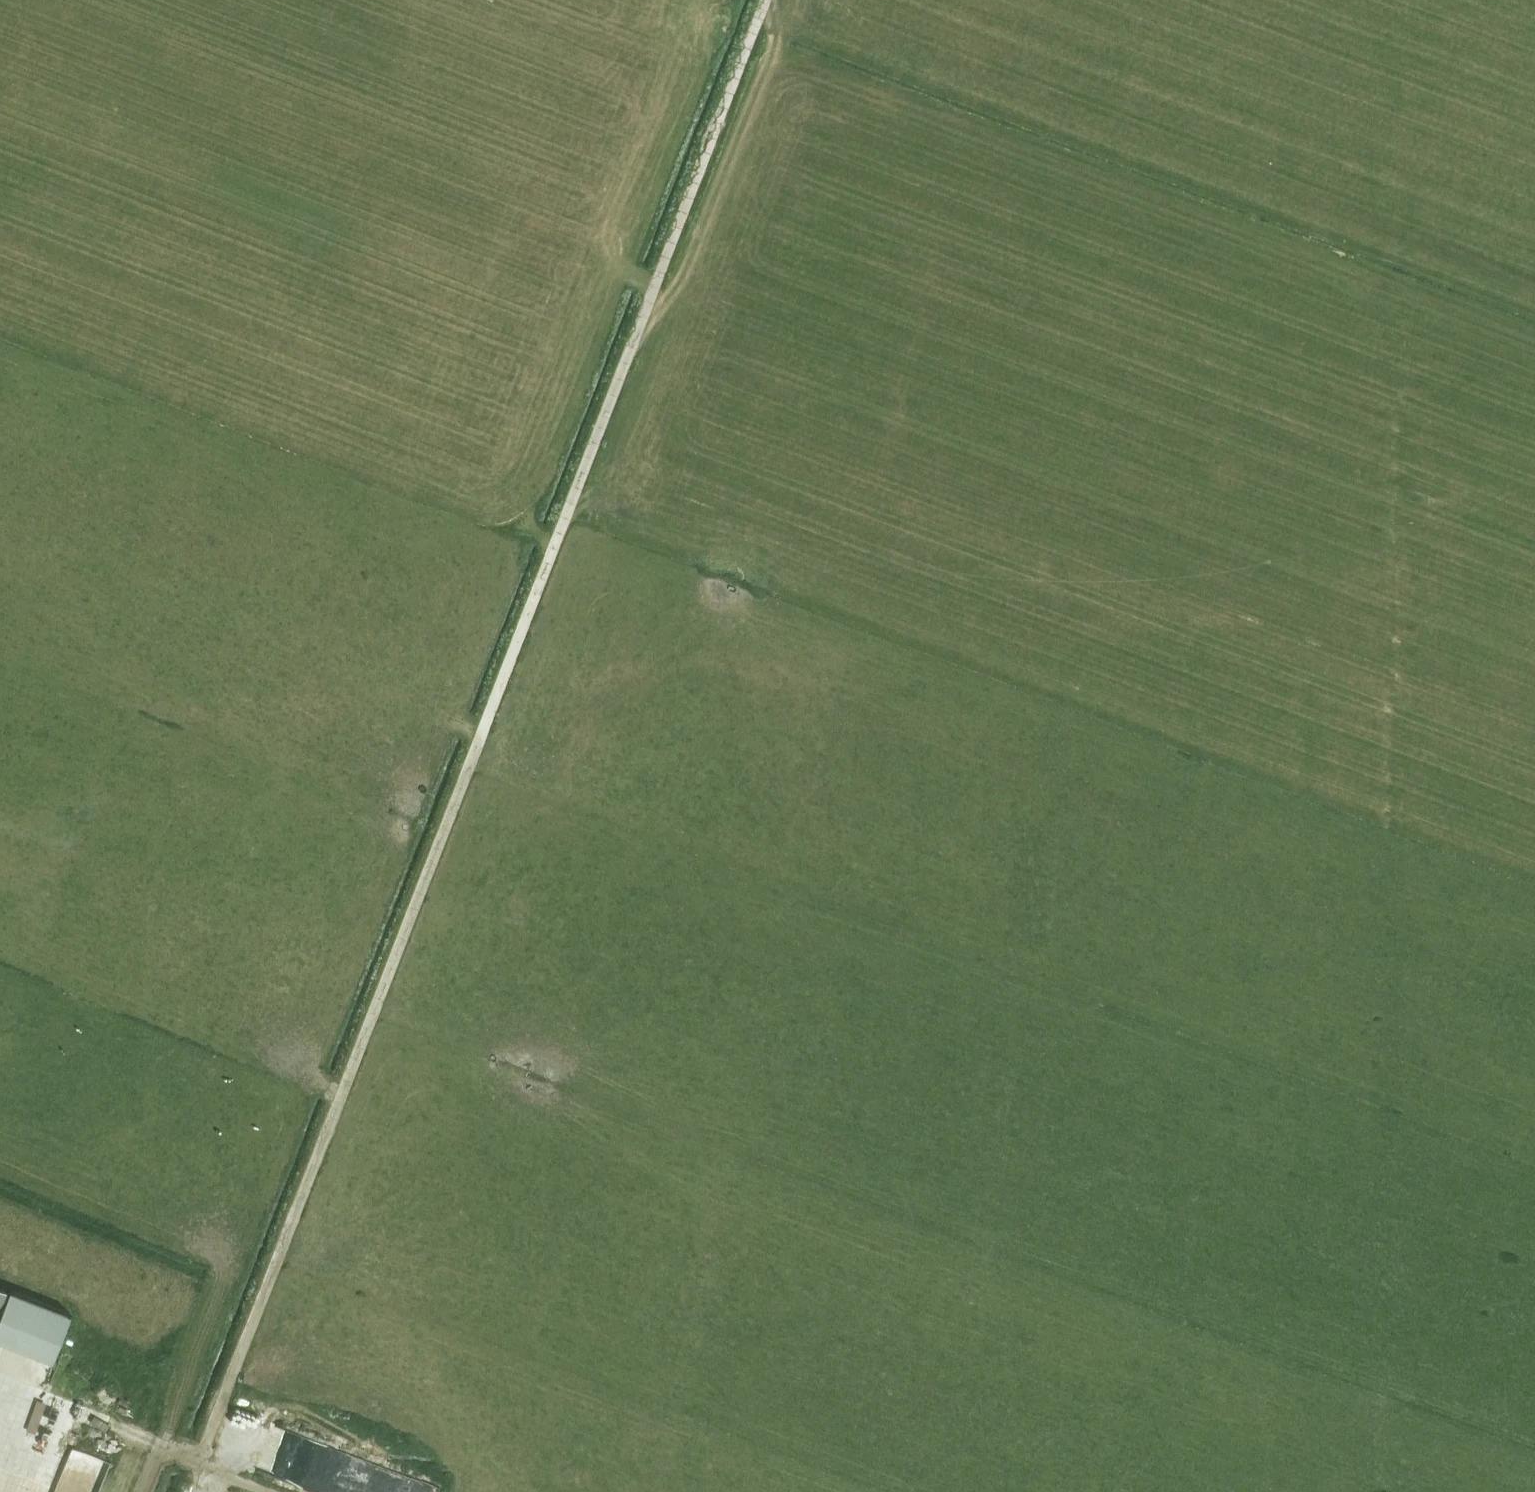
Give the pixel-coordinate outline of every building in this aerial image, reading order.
[(9,1289),(0,1285),(0,1311),(9,1289)] [(77,1309),(14,1286),(0,1326),(0,1336),(59,1357),(77,1309)] [(236,1407),(227,1432),(259,1443),(268,1418),(236,1407)] [(78,1475),(76,1485),(103,1491),(111,1455),(72,1447),(67,1473),(78,1475)] [(19,1460),(0,1453),(0,1491),(7,1491),(19,1460)]
